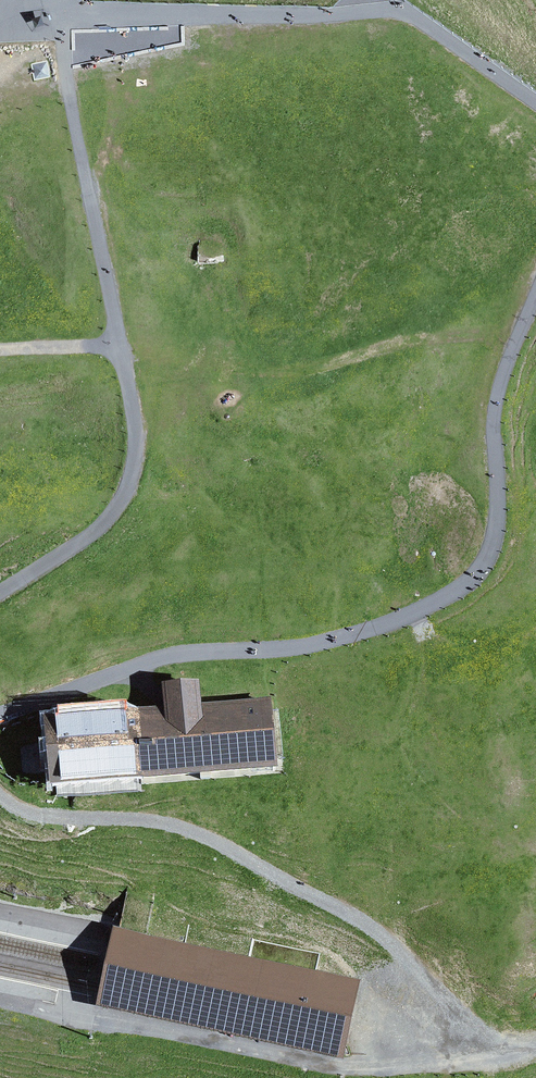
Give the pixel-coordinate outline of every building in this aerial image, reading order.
[(168,715),(137,718),(142,779),(276,767),(271,711),(271,702),(253,703),(253,706),(198,711),(196,687),(166,689),(168,715)] [(56,786),(142,779),(137,718),(57,725),(46,726),(48,744),(50,774),(51,787),(56,786)] [(119,932),(113,930),(106,964),(100,988),(96,1010),(342,1062),(358,986),(145,938),(119,932)]
